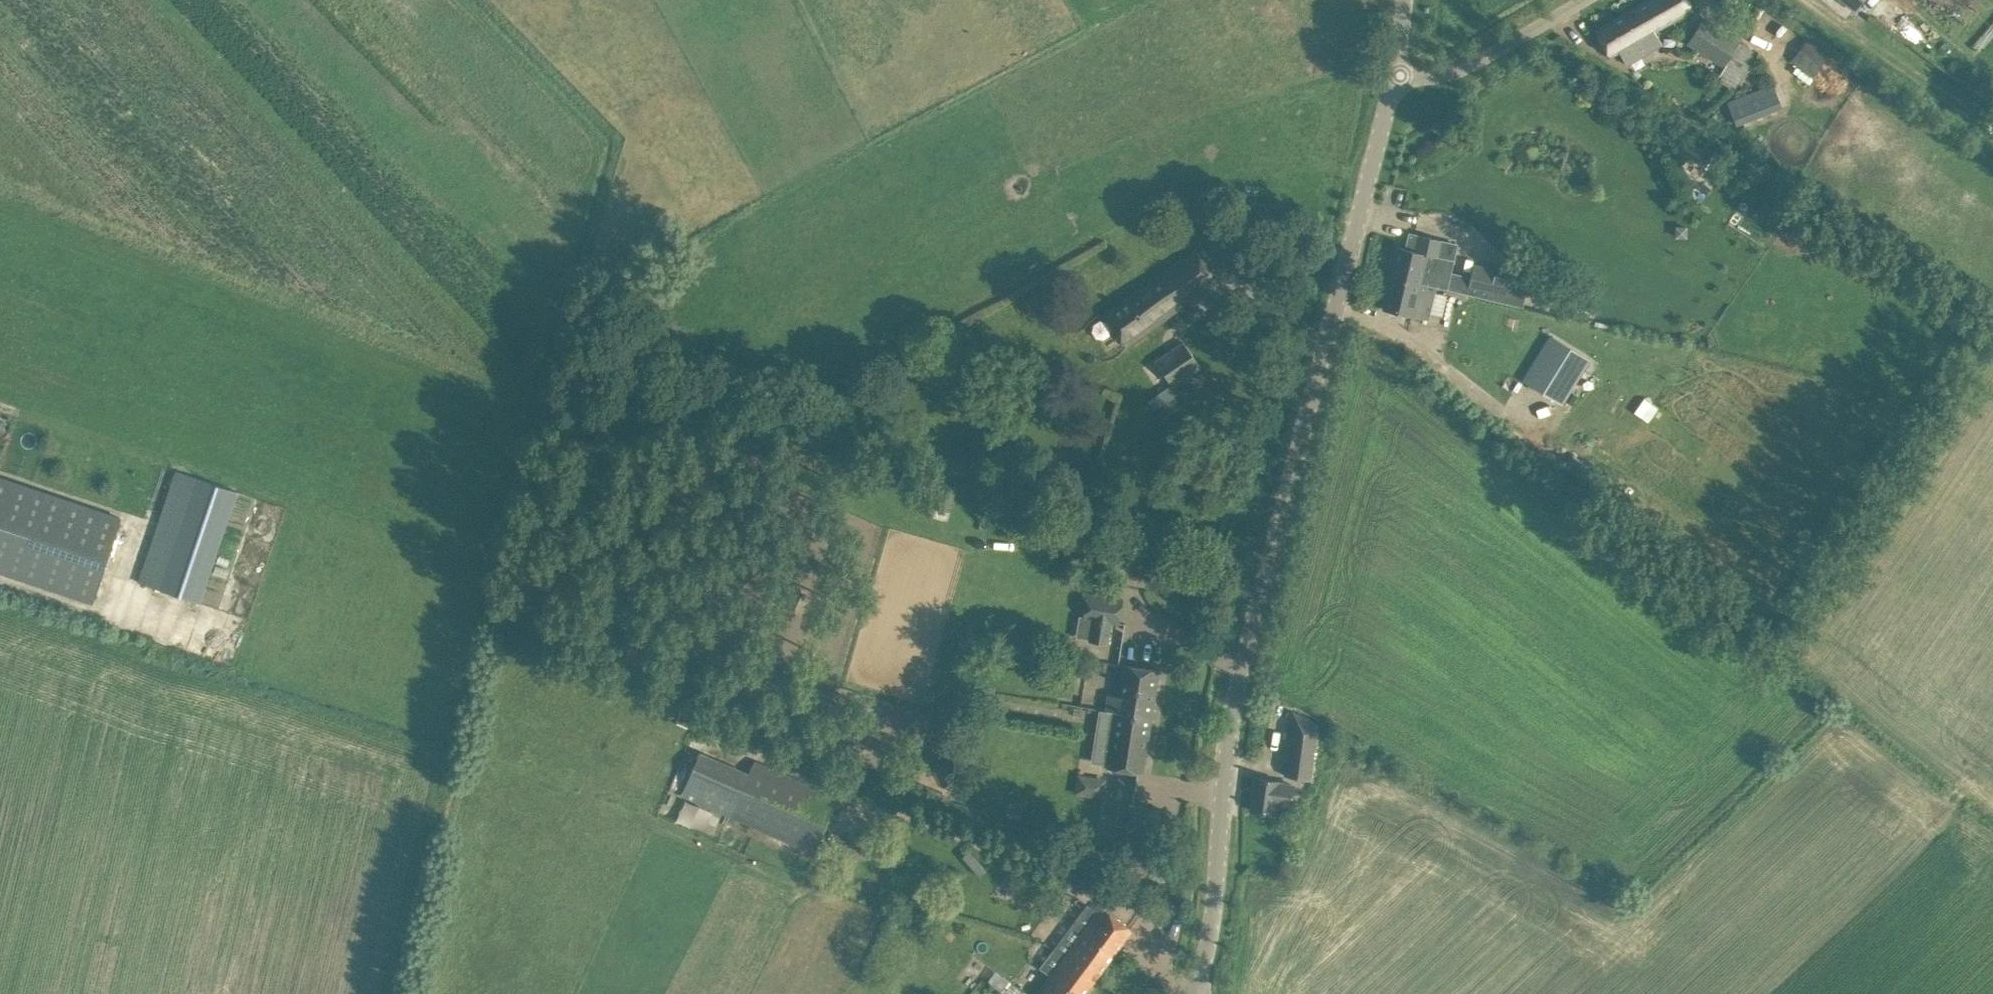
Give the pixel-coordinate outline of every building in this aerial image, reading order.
[(1688,0),(1647,0),(1595,30),(1610,56),(1636,41),(1641,51),(1660,40),(1655,31),(1693,9),(1688,0)] [(1854,10),(1862,0),(1841,0),(1854,10)] [(1740,42),(1703,18),(1688,42),(1725,65),(1740,42)] [(1809,38),(1791,58),(1811,75),(1829,55),(1809,38)] [(1735,87),(1757,52),(1740,42),(1725,65),(1718,77),(1735,87)] [(1775,83),(1731,100),(1739,124),(1784,108),(1775,83)] [(1406,248),(1398,246),(1383,309),(1413,315),(1429,318),(1437,286),(1448,289),(1455,259),(1437,255),(1441,240),(1409,233),(1406,248)] [(1180,302),(1202,287),(1216,278),(1196,249),(1104,313),(1127,346),(1183,306),(1180,302)] [(1492,269),(1474,265),(1469,288),(1473,289),(1471,295),(1506,303),(1514,271),(1492,267),(1492,269)] [(1201,366),(1184,342),(1155,361),(1172,386),(1201,366)] [(1544,345),(1523,380),(1562,404),(1584,370),(1544,345)] [(139,581),(201,602),(238,492),(176,471),(139,581)] [(93,602),(121,517),(0,477),(0,570),(93,602)] [(1107,644),(1111,622),(1120,623),(1123,599),(1087,594),(1083,617),(1093,619),(1090,641),(1107,644)] [(1109,694),(1106,710),(1152,717),(1159,670),(1124,664),(1119,695),(1109,694)] [(1106,710),(1101,709),(1093,761),(1108,763),(1107,767),(1143,773),(1152,717),(1106,710)] [(1294,711),(1285,775),(1310,778),(1318,725),(1294,711)] [(814,852),(837,797),(755,761),(731,815),(814,852)] [(1251,810),(1278,813),(1280,802),(1296,804),(1298,786),(1282,784),(1283,781),(1255,777),(1251,810)] [(1129,806),(1126,826),(1126,828),(1147,831),(1145,844),(1124,841),(1105,838),(1103,853),(1154,862),(1159,833),(1162,809),(1130,804),(1129,806)] [(1098,910),(1064,957),(1078,968),(1076,971),(1092,982),(1132,928),(1102,906),(1098,910)] [(1092,982),(1076,971),(1078,968),(1064,957),(1039,991),(1043,993),(1083,993),(1092,982)]
